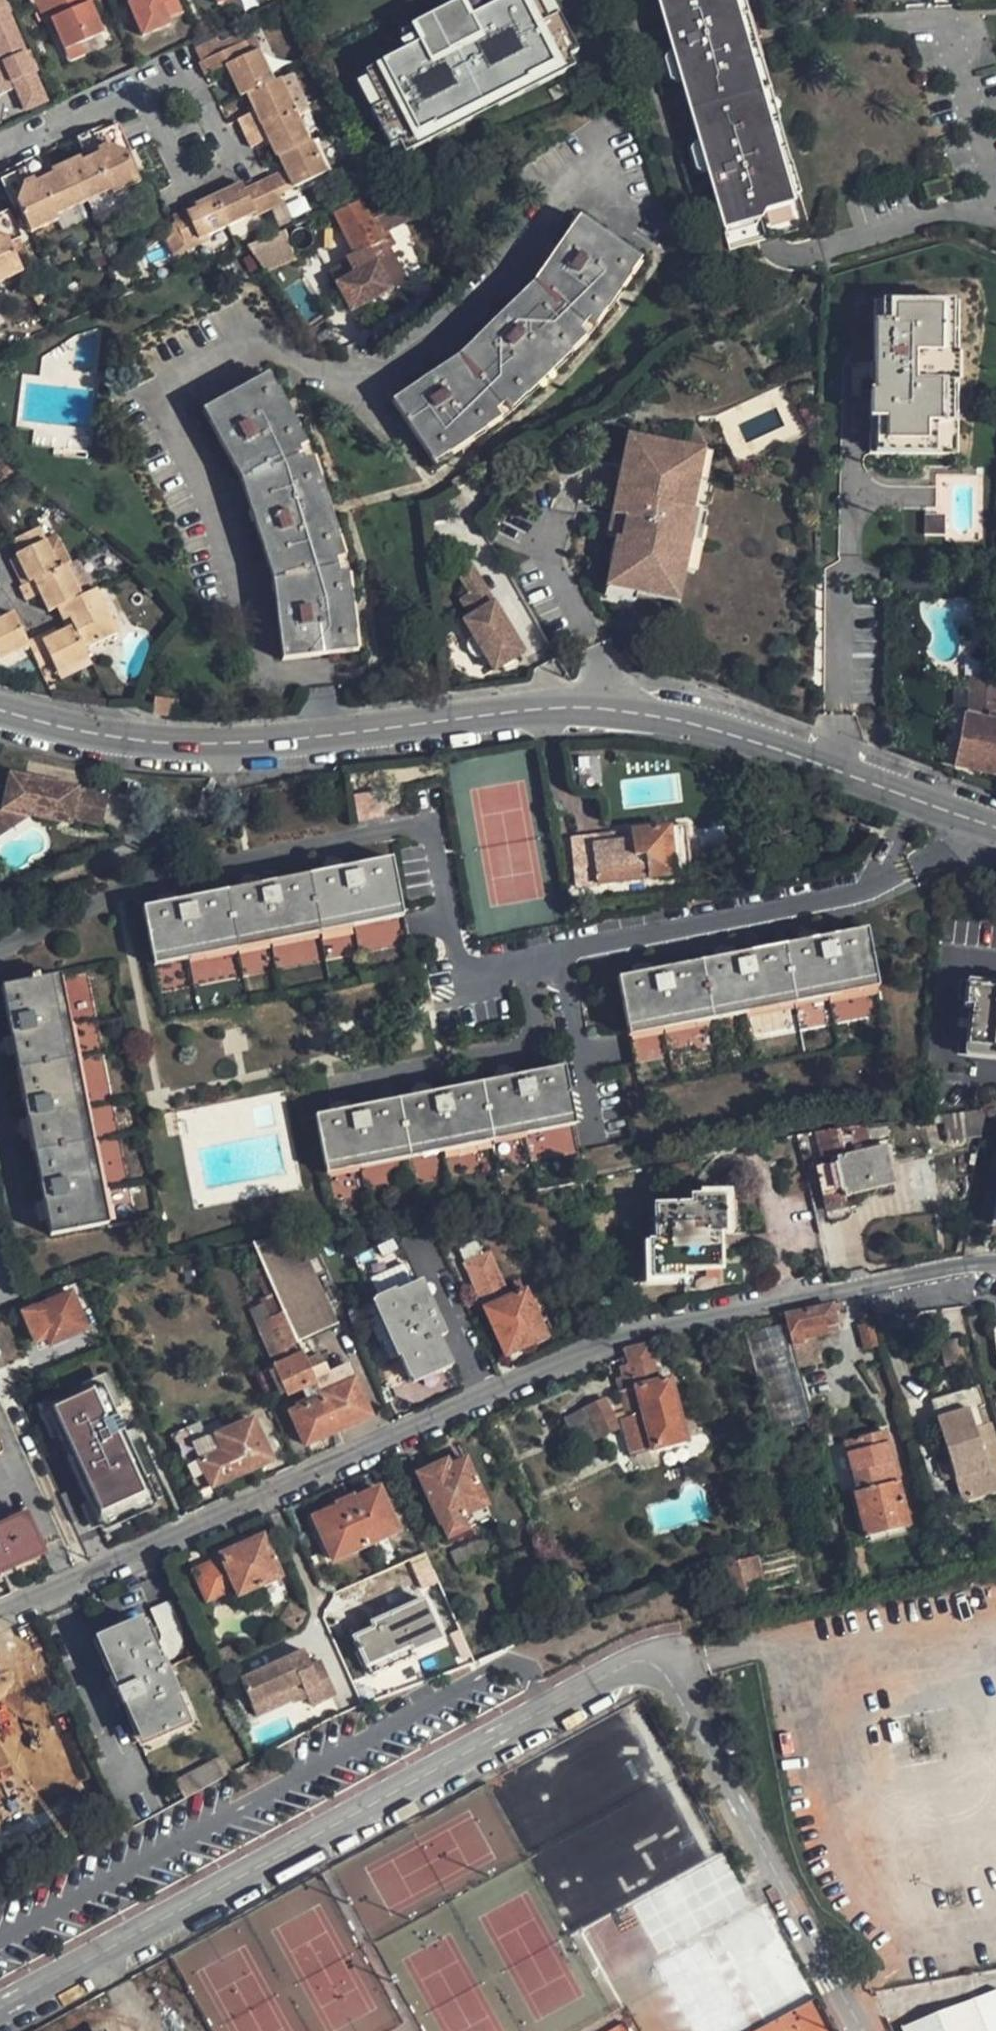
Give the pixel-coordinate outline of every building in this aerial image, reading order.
[(38,3),(45,20),(52,17),(66,49),(84,42),(104,33),(98,17),(90,0),(46,0),(38,3)] [(98,17),(104,15),(97,0),(90,0),(98,17)] [(139,32),(167,19),(165,14),(178,8),(174,0),(125,0),(139,32)] [(576,51),(557,13),(546,19),(537,0),(501,0),(478,12),(466,18),(458,1),(411,24),(419,40),(405,47),(362,69),(365,75),(378,102),(367,108),(386,145),(430,123),(463,107),(490,93),(523,78),(558,60),(576,51)] [(458,1),(466,18),(478,12),(473,0),(461,0),(458,1)] [(546,19),(557,13),(550,0),(537,0),(546,19)] [(726,230),(737,226),(740,216),(753,212),(762,219),(765,209),(795,200),(793,193),(784,163),(772,118),(763,87),(754,57),(742,12),(739,0),(661,0),(726,230)] [(742,12),(750,9),(748,0),(739,0),(742,12)] [(0,5),(0,85),(1,87),(11,81),(22,107),(43,97),(2,3),(0,5)] [(742,12),(754,57),(762,54),(750,9),(742,12)] [(419,40),(411,24),(397,31),(405,47),(419,40)] [(243,39),(196,60),(202,74),(224,64),(237,96),(243,93),(271,80),(258,49),(249,53),(243,39)] [(84,42),(66,49),(71,60),(88,54),(84,42)] [(754,57),(763,87),(771,84),(762,54),(754,57)] [(558,60),(523,78),(527,87),(563,69),(558,60)] [(300,105),(285,73),(277,77),(292,109),(300,105)] [(378,102),(365,75),(354,80),(367,108),(378,102)] [(243,93),(250,111),(235,118),(241,131),(292,109),(277,77),(271,80),(243,93)] [(763,87),(772,118),(779,116),(771,84),(763,87)] [(490,93),(463,107),(467,116),(495,103),(490,93)] [(463,107),(430,123),(434,133),(467,116),(463,107)] [(275,154),(306,141),(292,109),(241,131),(247,145),(256,142),(263,139),(270,156),(275,154)] [(772,118),(784,163),(792,160),(779,116),(772,118)] [(77,136),(85,153),(64,162),(82,201),(108,191),(110,194),(137,182),(124,155),(131,153),(117,125),(94,134),(92,130),(77,136)] [(275,154),(281,170),(271,175),(258,180),(272,213),(284,207),(278,190),(324,170),(310,139),(306,141),(275,154)] [(0,177),(0,178),(11,205),(16,204),(28,231),(56,219),(54,213),(82,201),(64,162),(44,171),(37,155),(22,161),(25,167),(0,177)] [(784,163),(793,193),(801,192),(792,160),(784,163)] [(254,214),(256,220),(272,213),(258,180),(244,187),(240,179),(211,192),(227,226),(254,214)] [(390,288),(407,279),(389,246),(395,243),(388,230),(427,209),(413,182),(363,206),(361,203),(335,214),(354,252),(345,256),(346,259),(327,268),(334,281),(350,309),(390,288)] [(185,214),(196,240),(227,226),(211,192),(192,200),(195,207),(184,211),(185,214)] [(0,212),(0,280),(22,270),(8,239),(19,235),(8,208),(0,212)] [(173,219),(184,245),(196,240),(185,214),(173,219)] [(590,337),(645,263),(582,217),(531,288),(461,354),(390,401),(432,465),(503,418),(590,337)] [(297,260),(291,245),(287,234),(230,257),(235,269),(240,284),(297,260)] [(890,326),(871,325),(871,394),(867,394),(867,421),(887,421),(886,444),(926,444),(926,425),(936,425),(936,384),(910,384),(910,355),(936,355),(936,310),(890,310),(890,326)] [(276,584),(286,665),(361,656),(349,568),(315,454),(273,377),(206,415),(246,486),(276,584)] [(612,540),(601,591),(634,597),(677,606),(683,574),(695,515),(691,514),(697,484),(702,454),(624,437),(607,518),(622,521),(618,541),(612,540)] [(704,486),(710,455),(702,454),(697,484),(704,486)] [(933,503),(932,487),(903,489),(904,505),(933,503)] [(692,576),(704,516),(695,515),(683,574),(692,576)] [(927,517),(927,537),(947,537),(947,517),(927,517)] [(607,518),(604,538),(612,540),(618,541),(622,521),(607,518)] [(51,542),(46,529),(18,542),(24,555),(20,557),(32,585),(64,570),(51,542)] [(73,566),(60,538),(51,542),(64,570),(72,567),(73,566)] [(20,557),(11,561),(23,589),(32,585),(20,557)] [(471,566),(457,575),(469,596),(460,601),(469,617),(462,621),(472,637),(483,657),(493,672),(523,654),(493,603),(485,608),(480,600),(488,595),(471,566)] [(79,583),(72,567),(64,570),(32,585),(23,589),(29,603),(44,598),(50,613),(61,609),(86,598),(79,583)] [(89,578),(79,583),(86,598),(96,593),(89,578)] [(600,597),(633,604),(634,597),(601,591),(600,597)] [(121,638),(99,592),(96,593),(86,598),(61,609),(67,621),(73,619),(77,629),(88,653),(121,638)] [(493,603),(488,595),(480,600),(485,608),(493,603)] [(32,649),(30,644),(18,617),(0,623),(0,663),(32,649)] [(73,619),(67,621),(71,631),(77,629),(73,619)] [(63,677),(93,663),(88,653),(77,629),(71,631),(57,638),(47,641),(45,637),(30,644),(32,649),(41,668),(56,662),(63,677)] [(55,633),(45,637),(47,641),(57,638),(55,633)] [(480,658),(483,657),(472,637),(469,639),(467,643),(466,647),(467,651),(468,654),(470,656),(474,658),(477,658),(480,658)] [(966,718),(995,724),(995,681),(968,680),(967,713),(966,718)] [(966,718),(956,767),(995,776),(995,724),(966,718)] [(107,798),(8,783),(7,790),(0,795),(0,820),(3,818),(30,822),(59,827),(59,821),(71,823),(102,828),(107,798)] [(350,800),(354,824),(382,819),(378,796),(350,800)] [(596,885),(647,878),(673,875),(691,873),(684,824),(666,826),(664,810),(639,814),(641,829),(631,830),(632,841),(590,846),(572,848),(577,887),(596,885)] [(0,820),(0,844),(30,822),(3,818),(0,820)] [(143,909),(154,967),(402,918),(390,861),(143,909)] [(865,931),(617,980),(626,1028),(874,980),(865,931)] [(50,1236),(108,1225),(59,977),(2,987),(50,1236)] [(995,1053),(995,991),(962,987),(960,1008),(969,1009),(964,1049),(995,1053)] [(562,1069),(314,1118),(324,1166),(572,1117),(562,1069)] [(979,1139),(984,1112),(962,1114),(965,1141),(979,1139)] [(823,1203),(844,1199),(863,1195),(895,1188),(891,1168),(887,1148),(869,1151),(864,1129),(812,1135),(819,1167),(816,1167),(823,1203)] [(723,1195),(688,1197),(688,1205),(652,1208),(653,1243),(646,1243),(649,1283),(683,1281),(683,1271),(719,1269),(717,1232),(726,1232),(723,1195)] [(256,1243),(286,1312),(339,1431),(370,1416),(347,1363),(332,1370),(327,1361),(325,1362),(313,1334),(327,1328),(337,1323),(326,1297),(308,1258),(297,1263),(286,1238),(256,1243)] [(408,1383),(448,1365),(435,1336),(440,1334),(416,1280),(411,1283),(391,1239),(350,1256),(408,1383)] [(504,1356),(547,1337),(546,1335),(539,1318),(521,1279),(512,1283),(514,1289),(509,1291),(511,1296),(506,1299),(485,1255),(463,1265),(504,1356)] [(46,1303),(42,1294),(32,1298),(30,1299),(35,1309),(22,1315),(29,1329),(41,1323),(51,1345),(86,1329),(70,1293),(46,1303)] [(837,1324),(832,1303),(787,1312),(790,1321),(790,1323),(793,1334),(795,1343),(800,1362),(818,1357),(813,1340),(831,1335),(828,1326),(837,1324)] [(286,1312),(268,1321),(271,1327),(268,1328),(275,1346),(282,1343),(289,1358),(283,1361),(274,1365),(256,1373),(267,1397),(285,1389),(287,1395),(296,1391),(308,1386),(315,1402),(293,1412),(307,1444),(339,1431),(286,1312)] [(539,1318),(546,1335),(554,1331),(546,1315),(539,1318)] [(749,1330),(775,1432),(815,1421),(800,1362),(795,1343),(793,1334),(790,1323),(790,1321),(749,1330)] [(871,1323),(858,1326),(864,1350),(877,1347),(871,1323)] [(968,1338),(943,1342),(955,1407),(979,1403),(968,1338)] [(616,1381),(620,1394),(630,1420),(625,1422),(637,1457),(656,1451),(691,1439),(671,1378),(660,1381),(650,1351),(647,1343),(623,1348),(625,1355),(631,1371),(623,1373),(622,1378),(616,1381)] [(671,1378),(661,1347),(650,1351),(660,1381),(671,1378)] [(110,1437),(90,1391),(52,1410),(99,1513),(140,1495),(114,1435),(110,1437)] [(585,1408),(598,1437),(617,1428),(603,1400),(585,1408)] [(955,1407),(930,1414),(937,1436),(942,1435),(960,1429),(957,1414),(955,1407)] [(585,1408),(562,1419),(575,1447),(598,1437),(585,1408)] [(957,1414),(960,1429),(983,1423),(980,1408),(957,1414)] [(251,1420),(216,1437),(220,1447),(212,1450),(215,1457),(201,1464),(191,1468),(202,1493),(211,1488),(270,1462),(251,1420)] [(995,1442),(988,1423),(983,1423),(960,1429),(942,1435),(948,1456),(978,1447),(995,1442)] [(908,1523),(898,1482),(895,1483),(875,1488),(874,1481),(893,1475),(896,1474),(886,1429),(848,1438),(859,1492),(854,1493),(864,1535),(908,1523)] [(995,1491),(995,1474),(993,1465),(995,1464),(995,1445),(995,1442),(978,1447),(948,1456),(946,1457),(960,1501),(995,1491)] [(486,1507),(465,1461),(461,1454),(447,1460),(418,1474),(448,1539),(465,1531),(492,1519),(486,1507)] [(874,1481),(875,1488),(895,1483),(893,1475),(874,1481)] [(397,1532),(378,1490),(355,1501),(352,1497),(339,1503),(341,1507),(315,1518),(335,1562),(397,1532)] [(0,1524),(0,1574),(46,1553),(28,1512),(0,1524)] [(239,1595),(278,1577),(260,1536),(221,1553),(230,1575),(239,1595)] [(862,1551),(849,1554),(856,1581),(858,1587),(871,1584),(862,1551)] [(221,1553),(203,1561),(212,1583),(230,1575),(221,1553)] [(751,1562),(732,1566),(738,1591),(757,1586),(751,1562)] [(440,1640),(422,1601),(371,1624),(373,1632),(355,1640),(371,1677),(415,1657),(413,1651),(440,1640)] [(187,1724),(176,1698),(160,1661),(141,1618),(97,1638),(143,1743),(187,1724)] [(244,1678),(257,1706),(293,1691),(298,1701),(311,1695),(314,1704),(328,1697),(307,1649),(244,1678)] [(0,1680),(0,1795),(23,1784),(27,1793),(46,1785),(42,1775),(65,1765),(22,1670),(0,1680)] [(257,1706),(262,1717),(298,1701),(293,1691),(257,1706)] [(619,1802),(625,1906),(649,1893),(675,1892),(668,1880),(701,1863),(700,1846),(663,1777),(663,1773),(630,1711),(630,1708),(623,1708),(569,1737),(593,1782),(608,1782),(619,1802)] [(176,1776),(183,1794),(224,1778),(217,1760),(176,1776)] [(69,1774),(65,1765),(42,1775),(46,1785),(69,1774)] [(0,1795),(4,1804),(27,1793),(23,1784),(0,1795)] [(571,1894),(553,1855),(538,1862),(569,1930),(610,1911),(603,1897),(591,1902),(585,1887),(571,1894)] [(902,2027),(903,2030),(995,2030),(995,1991),(972,2000),(902,2027)]
